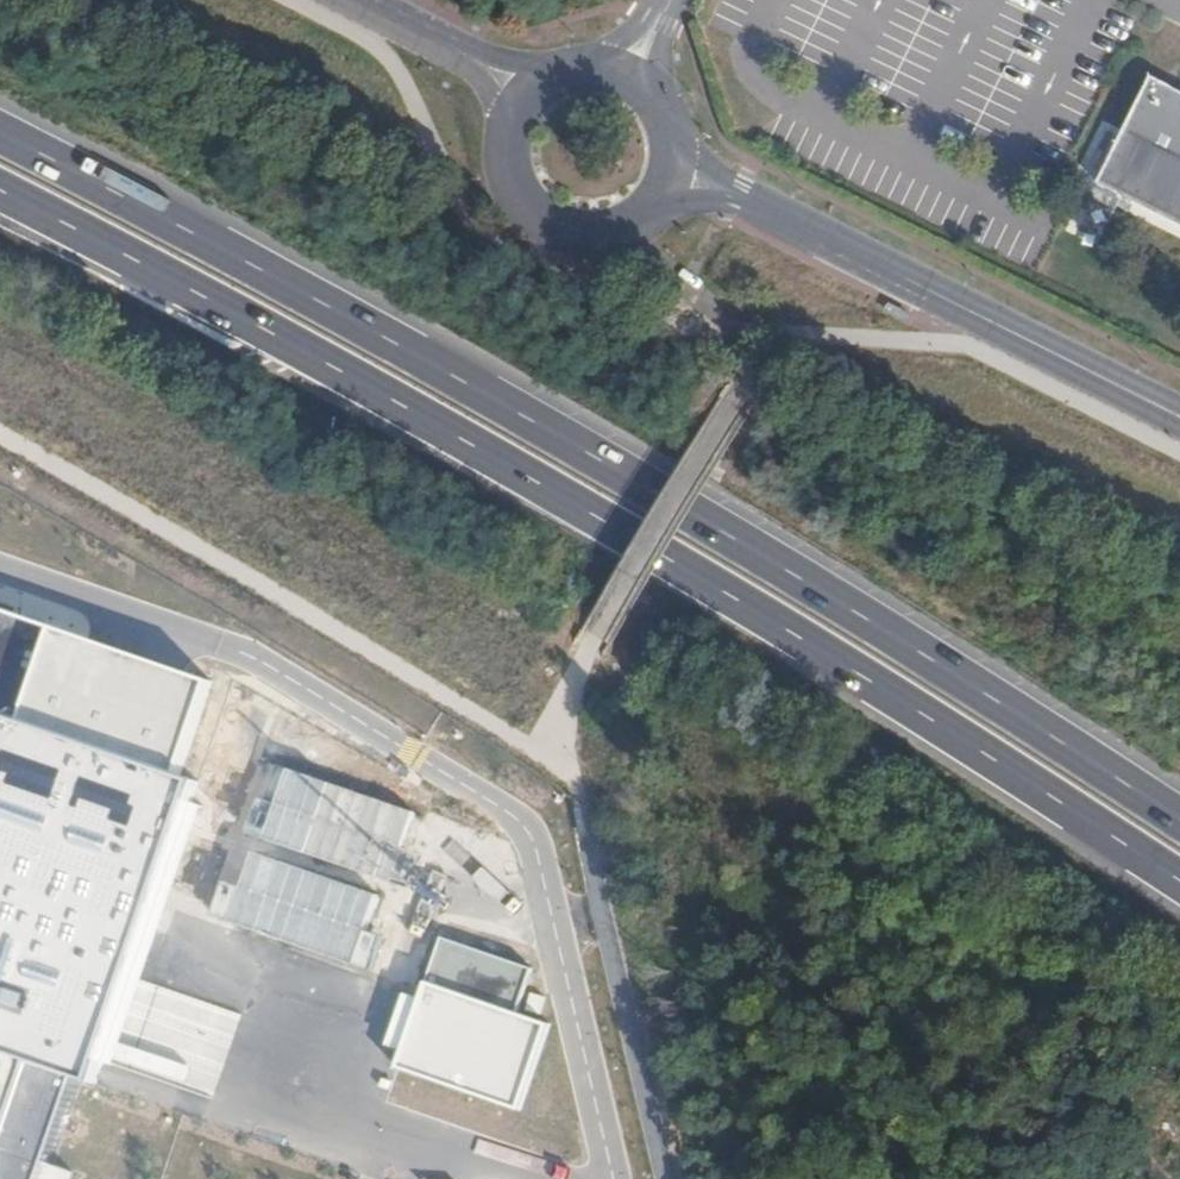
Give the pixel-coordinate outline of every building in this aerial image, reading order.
[(1150,80),(1100,188),(1179,226),(1179,94),(1150,80)] [(185,765),(215,683),(0,609),(0,703),(185,765)] [(94,1075),(208,772),(185,765),(0,703),(0,1045),(36,1056),(94,1075)] [(443,939),(428,984),(518,1013),(534,968),(443,939)] [(518,1013),(428,984),(398,1068),(522,1109),(550,1023),(518,1013)] [(36,1056),(0,1045),(0,1165),(36,1056)]
